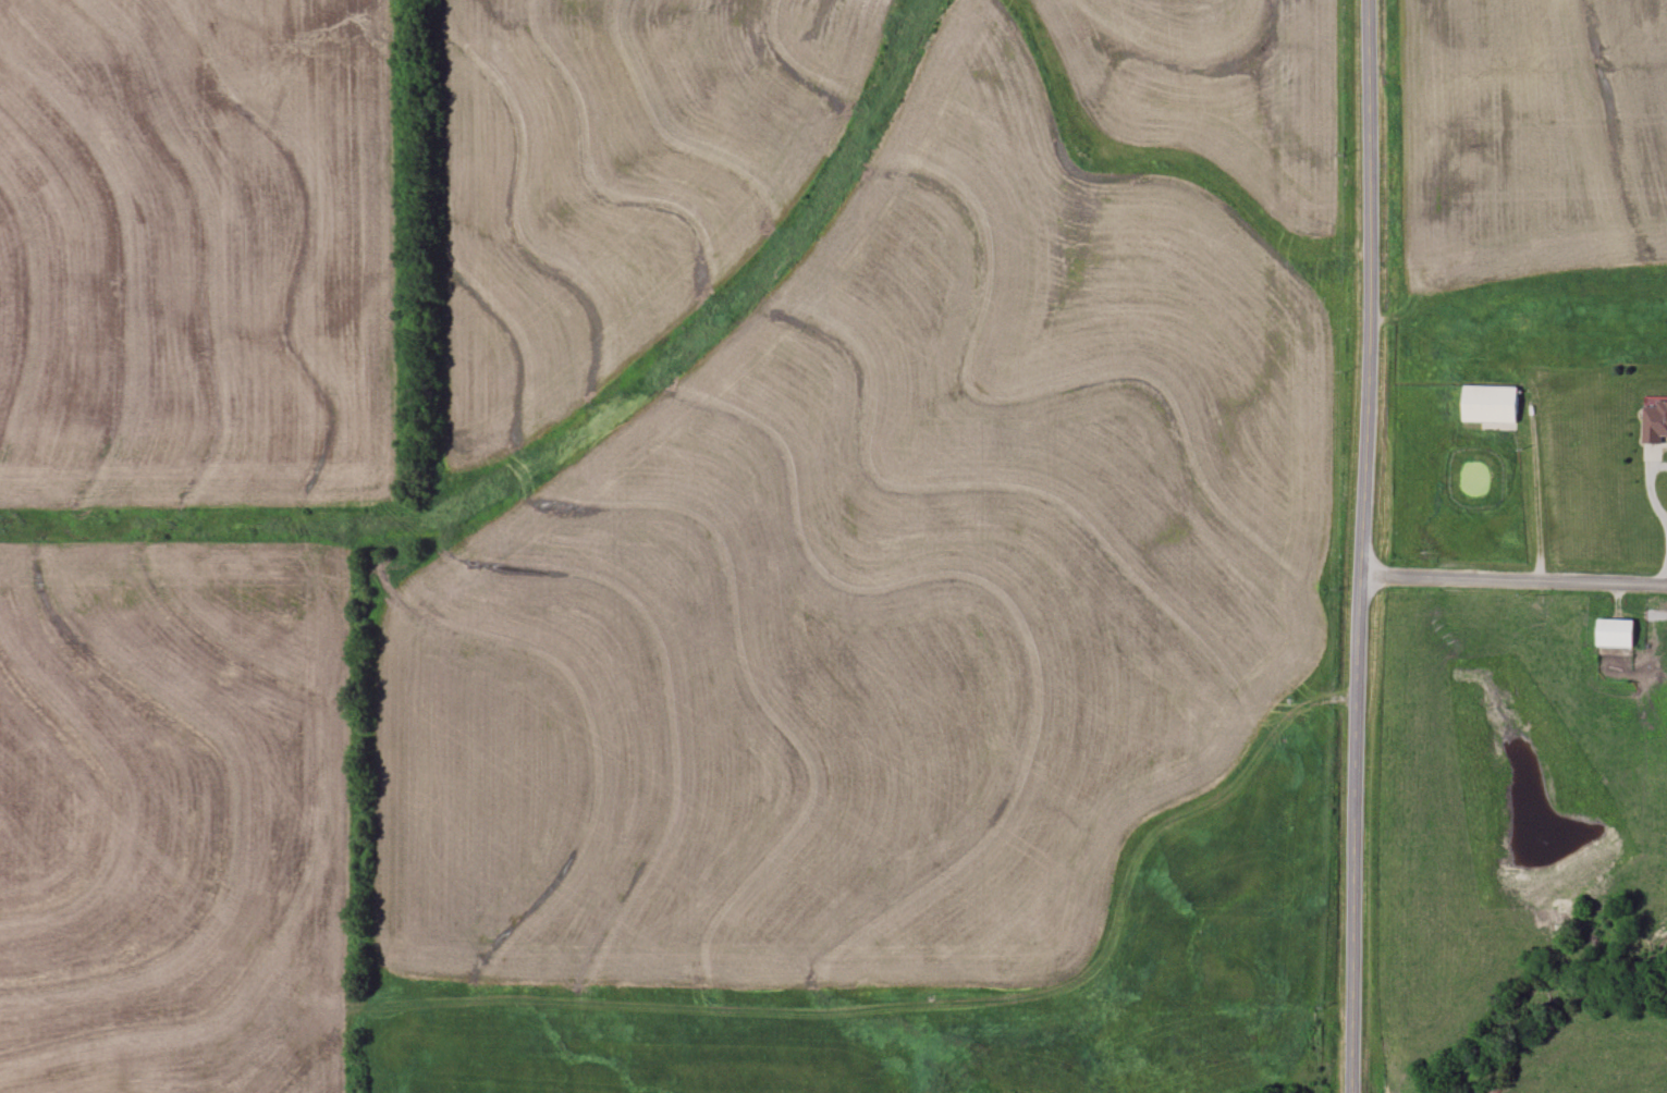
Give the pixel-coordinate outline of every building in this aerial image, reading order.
[(1463,423),(1516,423),(1516,386),(1463,386),(1463,423)] [(1644,402),(1643,441),(1666,441),(1666,402),(1644,402)] [(1632,648),(1633,620),(1598,620),(1597,647),(1632,648)]
